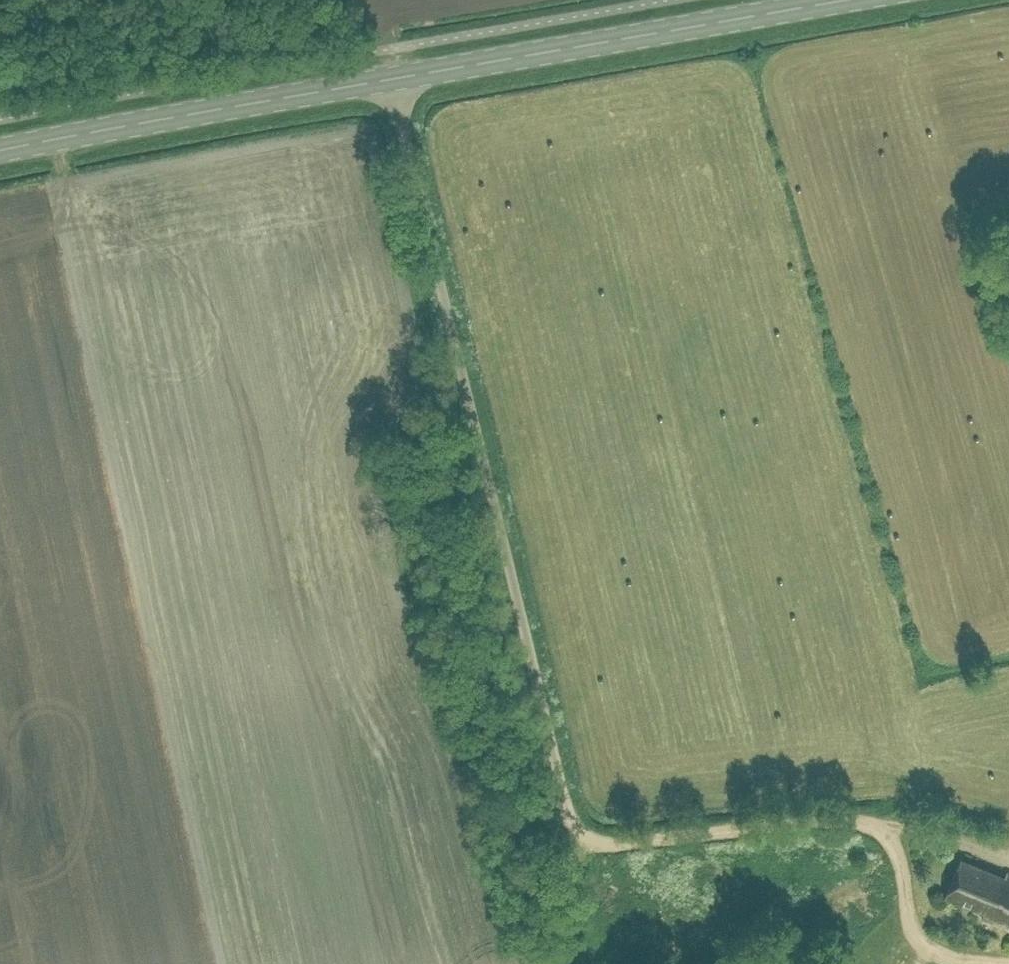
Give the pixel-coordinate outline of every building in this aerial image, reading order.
[(960,858),(946,896),(985,912),(982,918),(1008,929),(1008,872),(1007,871),(1004,877),(960,858)]
